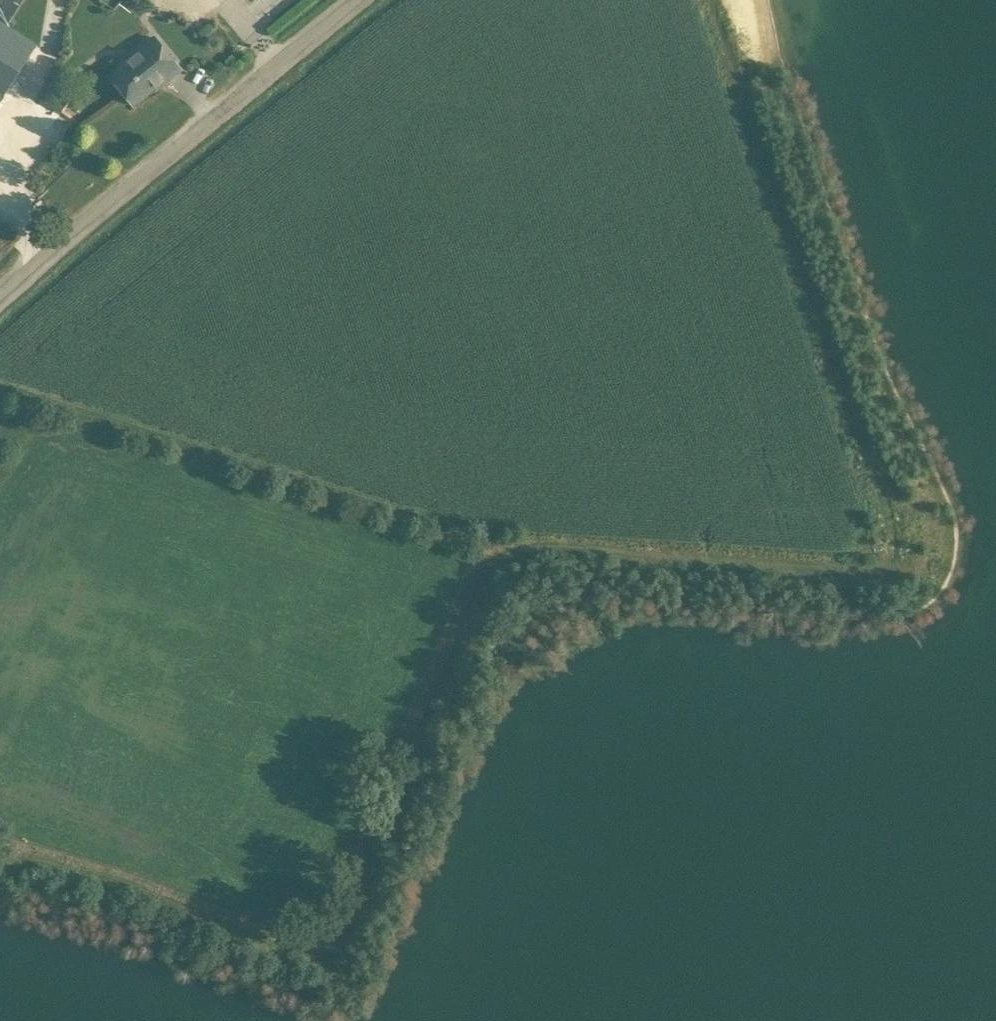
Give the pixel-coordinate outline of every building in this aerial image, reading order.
[(0,11),(0,103),(3,98),(37,46),(7,26),(24,0),(7,0),(0,11)] [(158,92),(183,70),(153,36),(115,69),(117,71),(107,79),(134,110),(157,90),(158,92)] [(42,111),(56,120),(69,100),(46,84),(37,98),(46,104),(42,111)]
